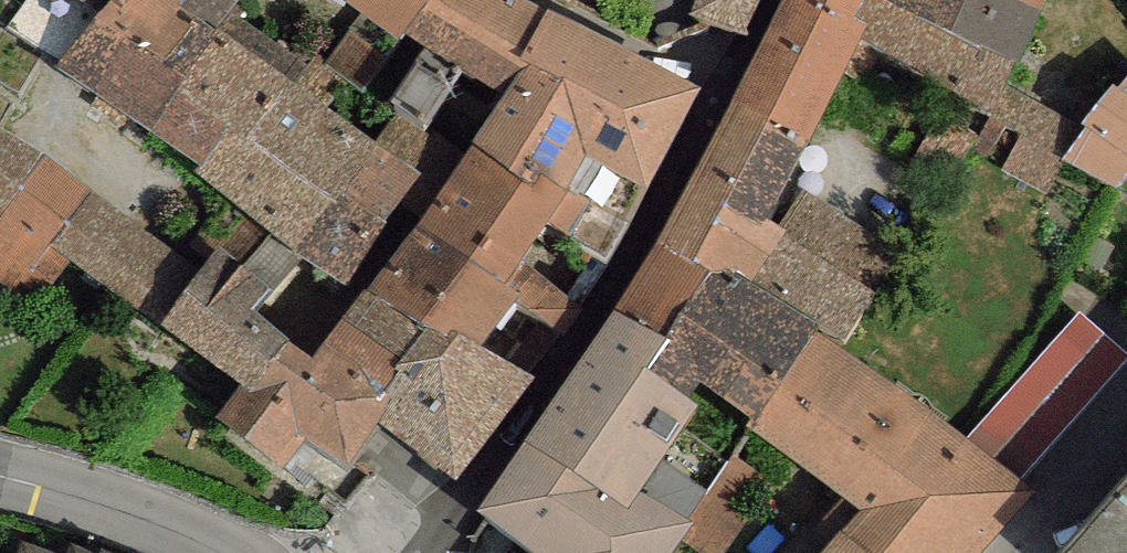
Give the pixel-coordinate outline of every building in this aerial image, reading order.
[(55,68),(148,131),(228,10),(236,0),(111,0),(55,68)] [(344,0),(397,41),(404,30),(430,0),(344,0)] [(547,10),(525,0),(430,0),(404,30),(504,96),(529,64),(522,59),(547,10)] [(764,0),(695,0),(688,15),(747,36),(764,0)] [(731,101),(807,142),(859,39),(867,23),(856,16),(864,0),(784,0),(731,101)] [(859,39),(995,117),(974,155),(1045,195),(1062,159),(1086,128),(1080,123),(1007,85),(1038,12),(1015,0),(864,0),(856,16),(867,23),(859,39)] [(1038,12),(1044,0),(1015,0),(1038,12)] [(148,131),(201,168),(251,102),(271,117),(311,65),(228,10),(148,131)] [(700,89),(547,10),(522,59),(529,64),(504,96),(470,144),(534,186),(542,175),(587,204),(566,235),(606,261),(700,89)] [(318,56),(311,65),(271,117),(251,102),(201,168),(196,174),(248,213),(305,256),(360,297),(366,289),(415,224),(461,163),(318,56)] [(1118,89),(1110,85),(1080,123),(1086,128),(1062,159),(1116,189),(1126,178),(1126,78),(1118,89)] [(0,131),(0,282),(33,303),(71,259),(52,245),(91,191),(0,131)] [(415,224),(506,283),(520,261),(546,222),(566,235),(587,204),(542,175),(534,186),(470,144),(461,163),(415,224)] [(901,250),(801,189),(777,225),(785,230),(753,285),(821,327),(817,333),(845,345),(901,250)] [(201,270),(91,191),(52,245),(71,259),(162,324),(201,270)] [(305,256),(248,213),(201,270),(162,324),(241,386),(248,394),(290,342),(255,308),(305,256)] [(506,283),(415,224),(366,289),(425,325),(446,340),(454,328),(481,346),(517,300),(562,337),(582,307),(520,261),(506,283)] [(753,285),(728,269),(713,268),(663,340),(645,367),(685,398),(696,381),(756,420),(817,333),(821,327),(753,285)] [(350,464),(377,425),(409,377),(396,368),(425,325),(366,289),(360,297),(308,356),(290,342),(248,394),(241,386),(219,414),(283,468),(305,439),(350,464)] [(611,311),(527,436),(476,510),(534,552),(672,552),(681,542),(694,524),(686,517),(706,490),(659,460),(695,404),(685,398),(645,367),(663,340),(611,311)] [(1080,314),(966,436),(1022,478),(1126,360),(1126,350),(1080,314)] [(446,340),(425,325),(396,368),(409,377),(377,425),(457,481),(531,379),(481,346),(454,328),(446,340)] [(817,333),(756,420),(751,430),(860,509),(820,552),(983,552),(1040,491),(1022,478),(966,436),(845,345),(817,333)] [(731,456),(706,490),(686,517),(694,524),(681,542),(700,552),(722,552),(769,480),(731,456)] [(1062,552),(1126,552),(1126,479),(1062,552)] [(22,541),(18,552),(54,552),(22,541)] [(70,544),(66,552),(94,552),(70,544)]
